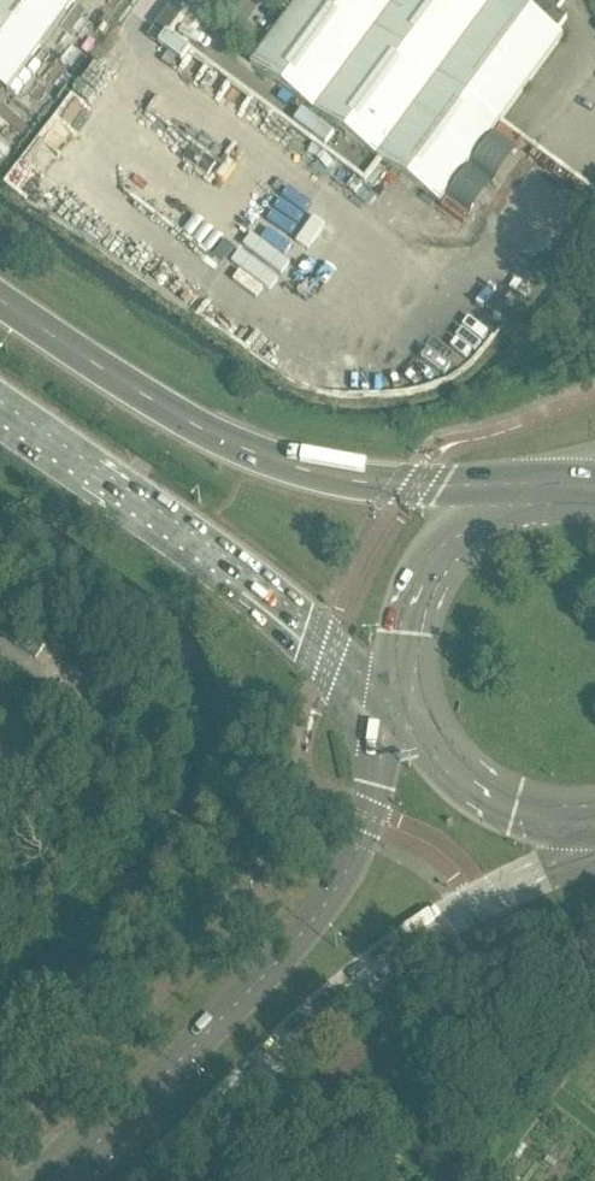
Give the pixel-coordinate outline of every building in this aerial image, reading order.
[(7,92),(76,0),(0,0),(0,87),(7,92)] [(250,64),(439,204),(506,114),(524,90),(563,37),(556,33),(566,19),(556,12),(565,0),(538,0),(536,3),(531,0),(527,0),(522,7),(512,0),(298,0),(250,64)] [(3,636),(14,644),(20,635),(9,627),(3,636)] [(14,646),(35,660),(42,649),(21,635),(14,646)]
